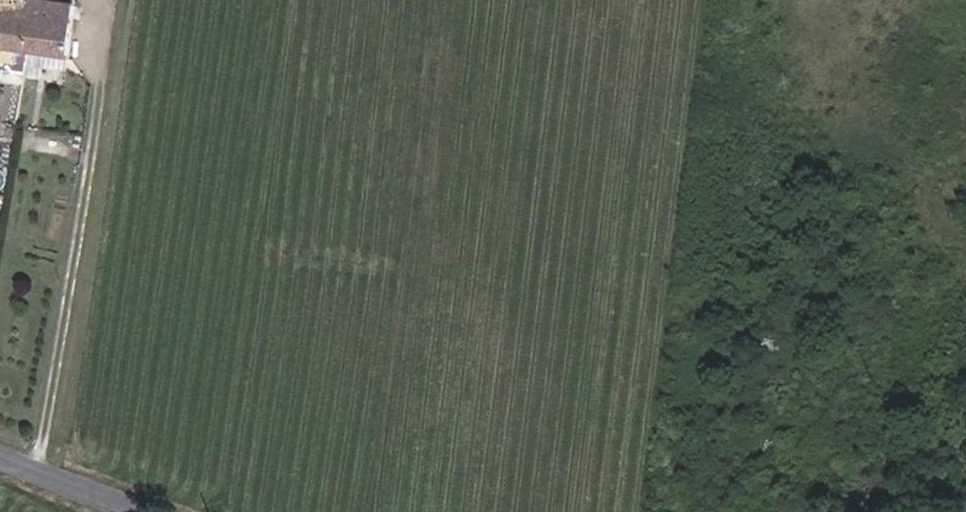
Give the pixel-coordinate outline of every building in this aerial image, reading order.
[(20,60),(25,14),(27,0),(0,0),(0,58),(20,60)] [(83,7),(84,0),(27,0),(25,14),(66,19),(68,6),(83,7)] [(20,60),(61,65),(66,19),(25,14),(20,60)]
